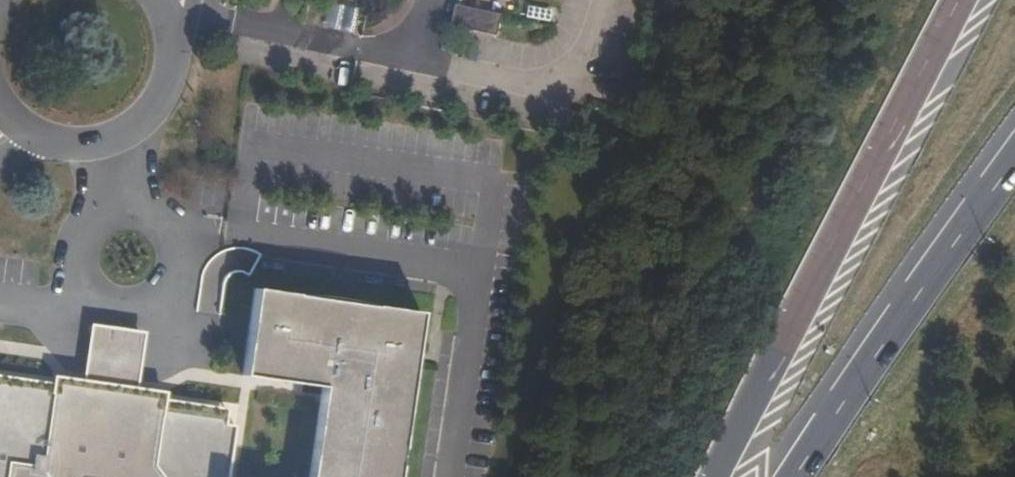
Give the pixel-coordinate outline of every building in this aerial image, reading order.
[(492,37),(496,15),(451,4),(446,27),(492,37)] [(419,312),(253,289),(241,376),(321,387),(308,476),(396,476),(419,312)] [(143,333),(89,324),(81,382),(112,386),(135,390),(143,333)] [(81,382),(52,377),(52,386),(0,379),(0,388),(106,403),(225,419),(226,410),(162,400),(163,394),(135,390),(112,386),(81,382)] [(234,426),(224,425),(225,419),(106,403),(0,388),(0,476),(227,476),(234,426)]
